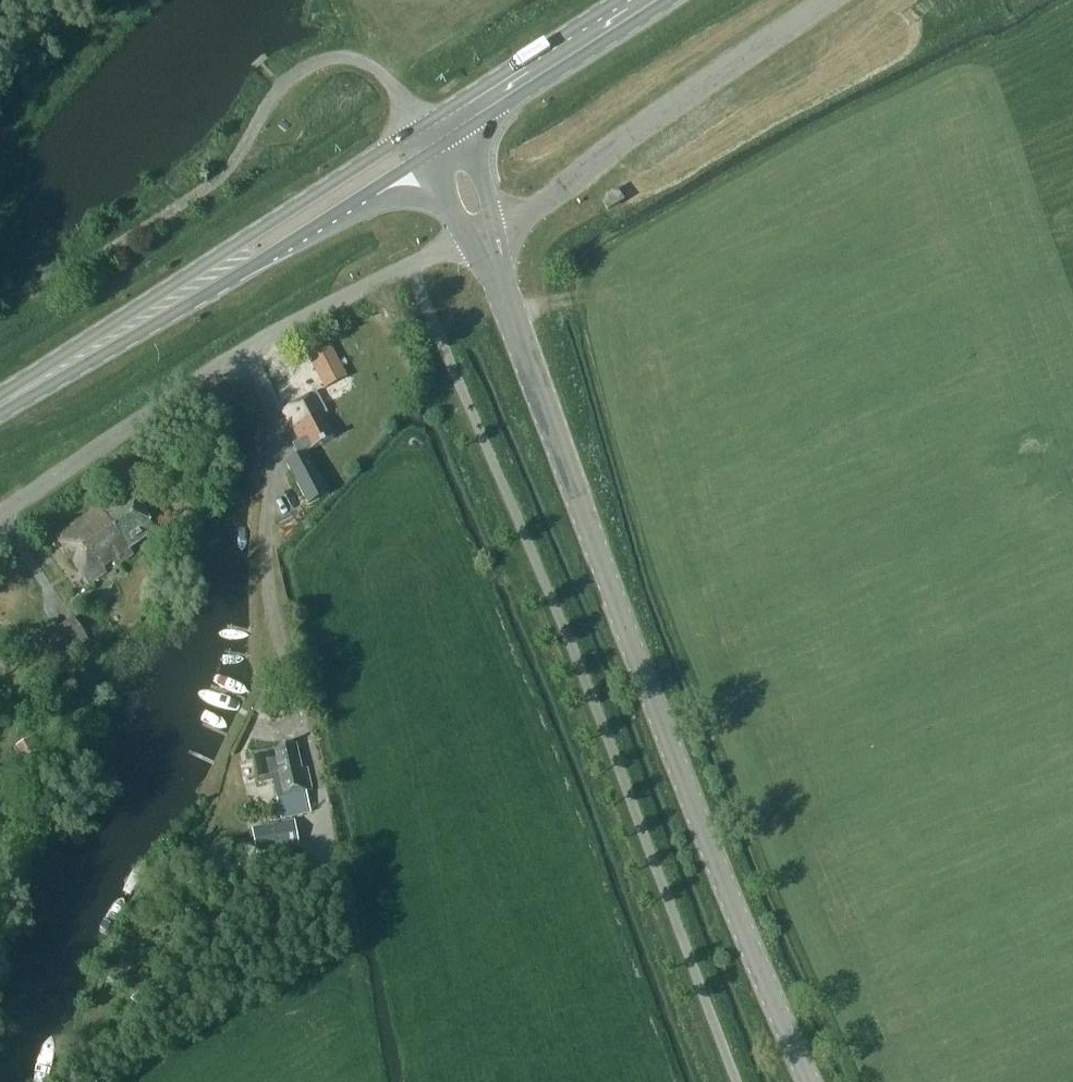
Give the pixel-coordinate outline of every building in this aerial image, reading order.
[(602,200),(608,210),(622,201),(616,192),(602,200)] [(347,379),(327,340),(308,350),(328,389),(347,379)] [(334,439),(321,416),(326,413),(316,393),(283,410),(300,441),(306,454),(334,439)] [(287,464),(309,505),(328,495),(306,454),(300,441),(292,445),(299,458),(287,464)] [(55,538),(88,585),(133,555),(129,550),(156,531),(129,494),(103,512),(100,508),(55,538)] [(41,639),(59,667),(63,665),(79,689),(93,680),(72,648),(78,644),(79,646),(88,640),(73,618),(41,639)] [(264,686),(254,711),(270,718),(281,694),(264,686)] [(26,766),(41,757),(30,738),(15,747),(26,766)] [(302,771),(296,745),(252,755),(259,785),(274,781),(279,804),(264,807),(266,820),(282,817),(282,820),(311,814),(307,794),(312,793),(307,770),(302,771)] [(298,848),(294,822),(252,829),(257,855),(298,848)]
